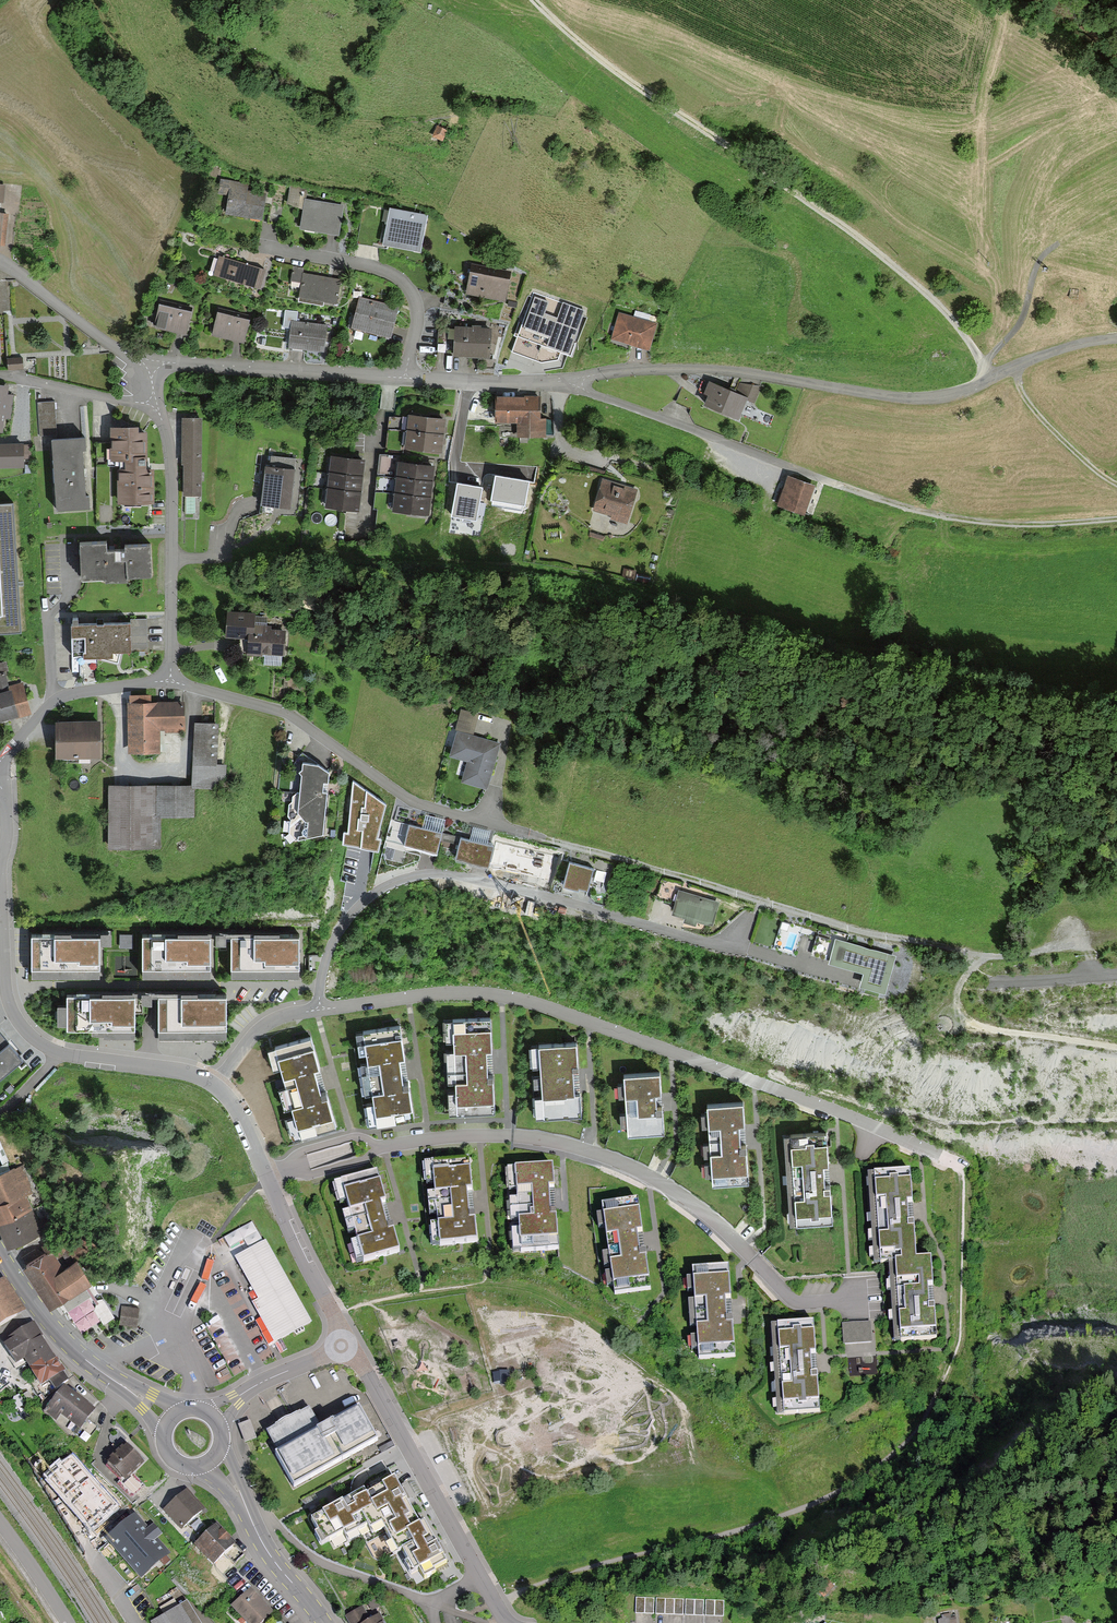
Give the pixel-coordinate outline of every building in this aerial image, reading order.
[(445,132),(436,127),(430,139),(439,144),(445,132)] [(246,185),(220,181),(218,194),(229,196),(226,214),(259,220),(263,196),(245,193),(246,185)] [(305,189),(288,187),(286,205),(302,207),(299,229),(337,233),(340,206),(303,201),(305,189)] [(427,218),(389,211),(383,246),(421,253),(427,218)] [(8,214),(0,213),(0,247),(0,246),(5,246),(8,214)] [(266,272),(220,257),(213,277),(260,291),(266,272)] [(503,301),(508,273),(471,266),(466,294),(503,301)] [(304,269),(292,267),(290,283),(301,285),(298,304),(323,309),(324,304),(338,306),(342,280),(303,274),(304,269)] [(570,356),(584,311),(535,293),(513,354),(541,364),(559,362),(561,353),(570,356)] [(394,308),(358,299),(350,329),(387,338),(394,308)] [(192,315),(159,307),(154,330),(187,338),(192,315)] [(298,312),(286,311),(283,329),(291,329),(288,350),(324,354),(326,338),(327,326),(297,323),(298,312)] [(634,319),(618,314),(610,340),(627,345),(649,351),(657,325),(654,324),(656,318),(636,312),(634,319)] [(250,322),(217,314),(211,337),(243,345),(250,322)] [(490,330),(455,329),(454,359),(489,360),(490,330)] [(733,391),(708,381),(704,392),(708,394),(704,403),(738,417),(745,399),(754,403),(758,391),(739,383),(735,392),(733,391)] [(0,387),(0,418),(10,419),(12,397),(4,396),(5,387),(0,387)] [(541,394),(496,393),(495,419),(516,419),(516,434),(546,435),(546,415),(541,415),(541,394)] [(53,401),(38,402),(39,435),(55,434),(53,401)] [(410,413),(408,429),(443,434),(445,417),(410,413)] [(202,417),(183,417),(182,462),(184,462),(184,493),(201,493),(202,417)] [(137,425),(111,425),(112,458),(127,457),(127,470),(120,470),(121,500),(153,500),(153,467),(145,467),(145,430),(137,430),(137,425)] [(443,434),(408,429),(406,446),(441,450),(443,434)] [(85,434),(53,436),(57,508),(90,506),(85,434)] [(0,443),(0,468),(24,468),(24,442),(0,443)] [(330,472),(362,475),(364,459),(331,455),(330,472)] [(399,475),(432,480),(434,463),(402,459),(399,475)] [(293,467),(267,464),(263,502),(289,505),(293,467)] [(362,475),(330,472),(328,488),(360,492),(362,475)] [(432,480),(399,475),(397,492),(429,496),(432,480)] [(528,482),(496,477),(492,500),(524,506),(528,482)] [(623,483),(602,477),(593,508),(612,514),(610,518),(628,523),(638,488),(623,483)] [(812,487),(787,478),(778,503),(803,512),(812,487)] [(481,488),(458,484),(452,516),(476,520),(481,488)] [(358,508),(360,492),(328,488),(326,505),(358,508)] [(427,513),(429,496),(397,492),(395,508),(427,513)] [(0,505),(0,633),(19,632),(12,505),(0,505)] [(605,536),(589,531),(589,536),(602,541),(605,536)] [(107,539),(81,539),(82,575),(104,574),(104,578),(127,577),(127,574),(151,573),(150,541),(126,541),(126,546),(108,547),(107,539)] [(264,616),(227,614),(226,638),(246,639),(245,656),(260,657),(261,654),(280,655),(282,633),(268,632),(269,628),(264,628),(264,616)] [(119,660),(121,650),(148,650),(147,618),(72,620),(73,655),(97,654),(119,660)] [(22,682),(12,684),(13,689),(9,690),(4,671),(7,670),(5,661),(0,662),(0,719),(30,712),(22,682)] [(130,703),(127,703),(127,752),(156,751),(156,729),(181,729),(181,702),(150,703),(150,694),(130,695),(130,703)] [(462,709),(456,729),(472,734),(478,713),(462,709)] [(99,720),(57,720),(57,756),(99,756),(99,720)] [(215,723),(193,723),(192,786),(109,785),(109,847),(157,848),(157,816),(191,817),(192,788),(223,789),(224,765),(214,765),(215,723)] [(472,734),(456,729),(448,755),(467,760),(461,781),(487,789),(501,742),(472,734)] [(323,832),(328,768),(319,761),(303,759),(302,767),(299,769),(302,772),(299,801),(292,800),(289,802),(288,815),(291,817),(290,832),(295,838),(323,832)] [(384,803),(353,781),(348,832),(345,832),(343,842),(378,845),(381,837),(376,835),(384,803)] [(395,820),(391,819),(387,839),(416,846),(437,851),(442,831),(408,823),(412,810),(398,807),(395,820)] [(494,845),(461,836),(456,856),(469,859),(488,864),(494,845)] [(594,869),(570,862),(564,883),(578,887),(579,888),(579,886),(588,888),(589,886),(602,890),(607,875),(593,871),(594,869)] [(674,903),(679,888),(660,882),(656,897),(674,903)] [(712,923),(719,900),(699,894),(679,888),(674,903),(672,910),(684,914),(683,918),(696,923),(698,918),(712,923)] [(103,931),(113,931),(113,921),(103,921),(103,931)] [(228,934),(228,924),(218,924),(218,934),(228,934)] [(885,991),(896,954),(847,940),(849,934),(820,926),(812,954),(829,959),(829,960),(859,969),(863,970),(859,984),(885,991)] [(98,935),(32,935),(32,975),(98,974),(98,935)] [(209,975),(209,935),(143,936),(144,975),(209,975)] [(297,974),(297,935),(232,935),(232,975),(297,974)] [(133,1026),(133,993),(68,994),(68,1027),(133,1026)] [(224,1034),(224,996),(160,996),(160,1035),(224,1034)] [(492,1047),(491,1016),(454,1017),(457,1110),(495,1109),(494,1074),(487,1074),(486,1047),(492,1047)] [(404,1054),(400,1024),(363,1029),(376,1121),(414,1116),(409,1082),(402,1082),(399,1055),(404,1054)] [(0,1032),(0,1076),(22,1058),(10,1044),(0,1032)] [(318,1064),(311,1035),(275,1044),(298,1134),(335,1125),(327,1091),(320,1092),(313,1066),(318,1064)] [(578,1068),(576,1039),(539,1042),(544,1115),(581,1113),(580,1091),(575,1091),(573,1068),(578,1068)] [(661,1090),(660,1070),(624,1072),(628,1132),(664,1130),(663,1103),(656,1103),(655,1090),(661,1090)] [(744,1122),(743,1100),(708,1102),(713,1182),(749,1180),(747,1144),(740,1144),(739,1122),(744,1122)] [(827,1130),(793,1132),(798,1221),(832,1219),(830,1183),(825,1183),(824,1163),(829,1162),(827,1130)] [(22,1166),(0,1174),(0,1226),(8,1246),(25,1239),(51,1229),(46,1218),(36,1222),(25,1194),(32,1191),(22,1166)] [(553,1188),(552,1167),(517,1170),(518,1189),(533,1188),(535,1221),(520,1222),(521,1242),(557,1240),(556,1219),(551,1220),(549,1188),(553,1188)] [(902,1253),(902,1259),(917,1258),(915,1222),(908,1223),(906,1201),(912,1201),(910,1170),(875,1173),(876,1197),(886,1196),(889,1233),(879,1234),(880,1248),(893,1247),(894,1253),(902,1253)] [(472,1191),(471,1171),(436,1173),(437,1192),(451,1191),(453,1224),(439,1225),(440,1246),(476,1243),(475,1223),(470,1223),(468,1192),(472,1191)] [(384,1202),(379,1182),(345,1190),(350,1209),(364,1206),(372,1237),(357,1241),(362,1261),(397,1252),(392,1232),(387,1233),(380,1203),(384,1202)] [(637,1203),(604,1207),(609,1241),(617,1240),(621,1267),(611,1269),(615,1296),(649,1291),(644,1255),(638,1255),(635,1235),(641,1234),(637,1203)] [(47,1254),(23,1270),(48,1308),(87,1283),(74,1263),(96,1249),(87,1234),(68,1246),(61,1236),(42,1248),(47,1254)] [(267,1241),(264,1243),(235,1259),(259,1301),(252,1305),(273,1342),(312,1321),(267,1241)] [(931,1257),(917,1258),(902,1259),(895,1259),(896,1280),(919,1278),(919,1287),(906,1288),(907,1313),(900,1313),(902,1331),(937,1329),(935,1303),(929,1303),(927,1286),(933,1286),(931,1257)] [(728,1266),(695,1268),(701,1358),(735,1356),(732,1318),(726,1319),(724,1298),(730,1298),(728,1266)] [(1,1283),(0,1284),(0,1327),(21,1314),(1,1283)] [(67,1305),(86,1328),(101,1316),(106,1321),(117,1312),(93,1283),(67,1305)] [(137,1309),(123,1308),(121,1326),(135,1327),(137,1309)] [(813,1321),(779,1323),(780,1351),(790,1350),(792,1387),(783,1387),(784,1412),(819,1410),(816,1374),(811,1374),(810,1354),(815,1353),(813,1321)] [(45,1366),(55,1360),(33,1324),(12,1337),(14,1340),(5,1345),(17,1364),(24,1359),(30,1368),(42,1361),(45,1366)] [(869,1324),(842,1326),(844,1346),(870,1344),(869,1324)] [(42,1361),(30,1368),(41,1386),(49,1381),(54,1388),(68,1379),(55,1360),(45,1366),(42,1361)] [(96,1408),(64,1385),(45,1412),(57,1420),(61,1415),(79,1428),(74,1435),(86,1444),(98,1428),(87,1420),(96,1408)] [(375,1444),(358,1412),(320,1432),(308,1410),(266,1433),(295,1487),(375,1444)] [(250,1421),(239,1425),(246,1443),(257,1438),(250,1421)] [(142,1462),(125,1446),(106,1466),(123,1482),(142,1462)] [(398,1552),(413,1544),(406,1531),(419,1524),(394,1478),(382,1485),(387,1494),(371,1503),(373,1507),(362,1513),(368,1525),(372,1533),(384,1527),(398,1552)] [(203,1509),(186,1490),(163,1511),(180,1530),(203,1509)] [(371,1503),(364,1490),(312,1518),(319,1531),(315,1533),(321,1544),(344,1532),(346,1537),(368,1525),(362,1513),(373,1507),(371,1503)] [(149,1528),(136,1513),(106,1539),(141,1579),(171,1553),(158,1538),(163,1535),(153,1524),(149,1528)] [(425,1521),(419,1524),(406,1531),(413,1544),(418,1553),(412,1556),(424,1579),(436,1572),(434,1569),(447,1562),(425,1521)] [(242,1555),(216,1526),(193,1547),(211,1567),(223,1555),(232,1565),(242,1555)] [(250,1590),(230,1608),(244,1622),(259,1622),(271,1612),(250,1590)] [(653,1598),(636,1597),(636,1613),(653,1613),(653,1598)] [(683,1599),(656,1598),(656,1613),(683,1614),(683,1599)] [(703,1599),(686,1599),(686,1614),(703,1615),(703,1599)] [(723,1600),(706,1600),(706,1615),(723,1615),(723,1600)] [(186,1603),(152,1622),(197,1622),(186,1603)] [(345,1618),(348,1622),(381,1622),(378,1617),(368,1622),(361,1609),(345,1618)]
